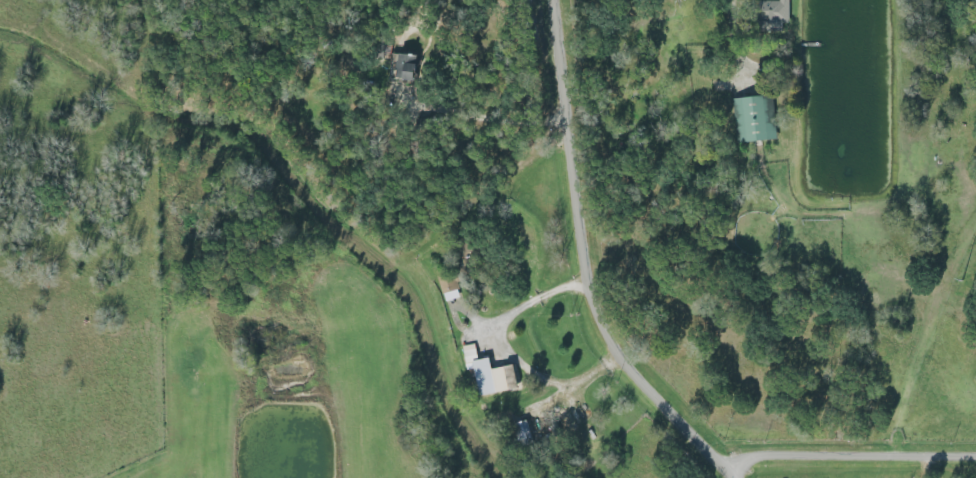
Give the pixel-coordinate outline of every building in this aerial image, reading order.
[(791,0),(778,0),(778,1),(768,1),(769,23),(792,23),(791,0)] [(778,141),(776,97),(735,98),(737,143),(778,141)] [(456,274),(440,278),(445,301),(462,298),(456,274)] [(518,365),(495,369),(493,358),(480,361),(477,344),(463,346),(466,363),(476,361),(482,396),(522,389),(518,365)]
